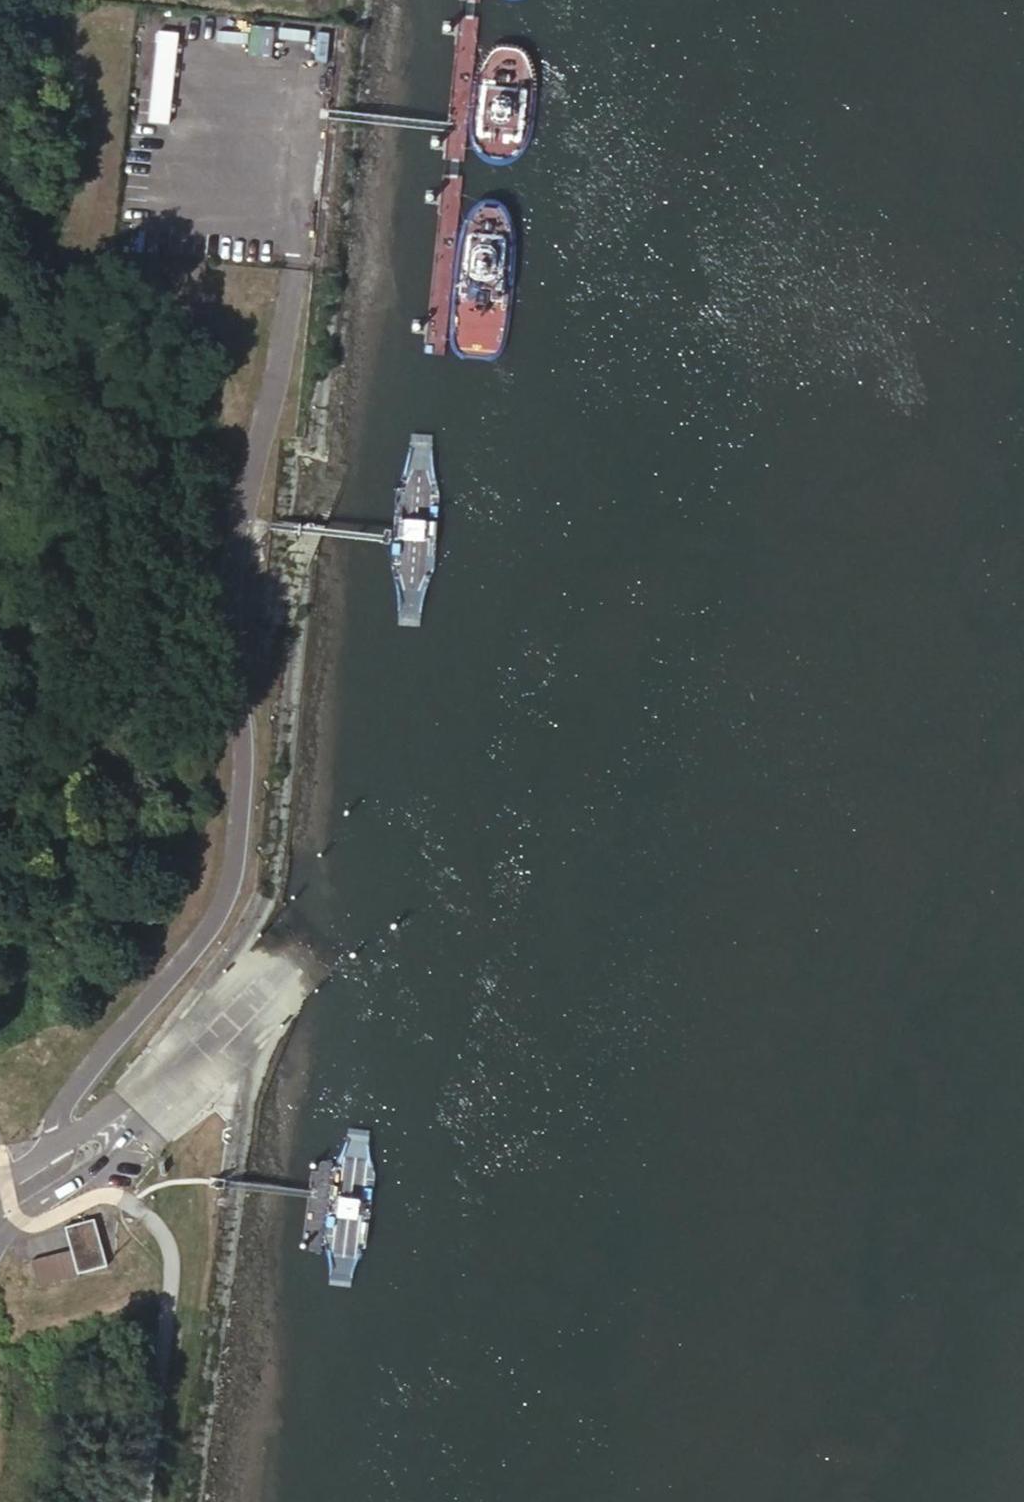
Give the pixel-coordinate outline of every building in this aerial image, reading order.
[(155,30),(150,122),(171,123),(176,31),(155,30)] [(73,1236),(32,1247),(41,1277),(80,1266),(79,1262),(109,1253),(97,1206),(67,1215),(73,1236)]
